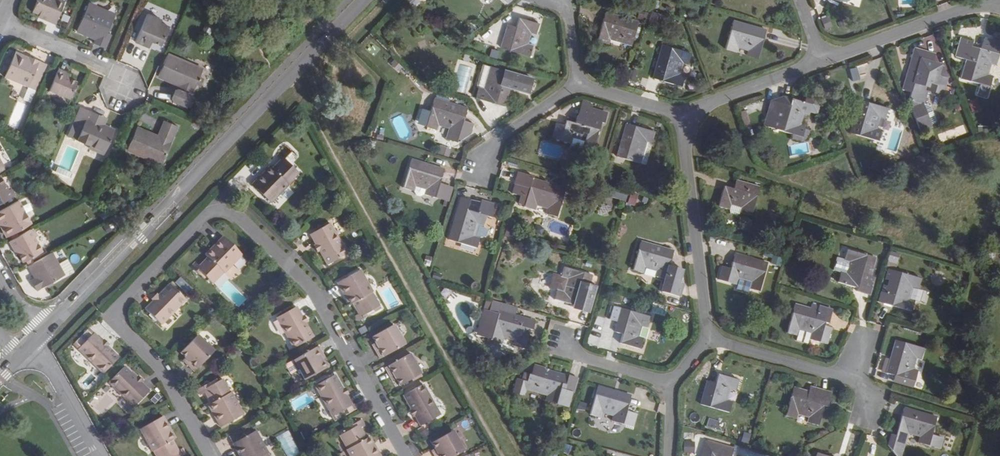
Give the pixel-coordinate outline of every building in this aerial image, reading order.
[(59,0),(37,0),(32,12),(39,15),(41,16),(40,19),(55,25),(65,2),(59,0)] [(115,15),(88,3),(76,31),(95,40),(93,44),(105,49),(111,35),(107,33),(115,15)] [(598,40),(608,44),(609,39),(632,45),(636,31),(623,27),(625,19),(606,13),(598,40)] [(161,20),(147,14),(135,42),(147,48),(150,41),(152,43),(161,46),(169,27),(160,23),(161,20)] [(659,26),(662,17),(651,14),(649,23),(659,26)] [(821,19),(826,30),(833,27),(828,16),(821,19)] [(520,18),(517,28),(508,26),(501,48),(528,56),(531,46),(527,45),(530,33),(534,34),(538,23),(520,18)] [(758,58),(765,31),(733,21),(725,49),(736,51),(737,47),(749,50),(747,55),(758,58)] [(999,46),(999,44),(983,39),(980,49),(971,46),(971,42),(960,38),(955,56),(967,60),(961,79),(980,85),(977,94),(986,97),(989,88),(991,77),(987,75),(990,64),(995,65),(999,46)] [(687,64),(690,53),(662,46),(653,78),(681,86),(684,75),(679,74),(682,63),(687,64)] [(933,63),(935,55),(914,49),(903,90),(910,92),(908,101),(911,102),(909,107),(919,133),(927,130),(921,111),(922,105),(927,90),(929,83),(944,88),(947,79),(945,78),(937,76),(940,66),(933,63)] [(4,77),(28,87),(39,62),(15,52),(4,77)] [(172,102),(186,107),(195,86),(199,77),(202,69),(168,54),(158,77),(178,86),(172,102)] [(36,91),(47,66),(39,62),(28,87),(36,91)] [(482,89),(490,68),(483,65),(475,86),(477,87),(482,89)] [(943,67),(940,66),(937,76),(945,78),(946,75),(943,67)] [(850,68),(852,81),(860,80),(858,67),(850,68)] [(477,87),(473,97),(501,107),(508,88),(526,93),(530,82),(490,68),(482,89),(477,87)] [(70,99),(77,82),(69,79),(64,77),(66,73),(58,69),(49,91),(70,99)] [(200,87),(204,79),(199,77),(195,86),(200,87)] [(942,95),(944,88),(929,83),(927,90),(942,95)] [(802,103),(784,97),(782,105),(776,103),(775,107),(770,105),(764,127),(801,137),(804,127),(800,126),(804,114),(808,116),(810,105),(817,107),(819,98),(815,90),(806,87),(802,103)] [(455,115),(457,105),(435,99),(426,126),(436,129),(437,125),(449,128),(447,136),(458,140),(471,131),(474,121),(464,118),(455,115)] [(977,99),(968,102),(972,112),(981,109),(977,99)] [(884,120),(887,109),(860,101),(850,134),(878,141),(881,132),(876,130),(879,118),(884,120)] [(591,104),(582,102),(578,116),(586,118),(589,109),(591,104)] [(81,108),(69,137),(90,146),(105,153),(115,130),(104,125),(100,123),(103,117),(81,108)] [(578,116),(575,125),(566,122),(564,127),(557,125),(553,138),(571,143),(572,138),(584,142),(582,147),(593,149),(601,122),(604,123),(606,115),(589,109),(586,118),(578,116)] [(746,129),(752,127),(745,111),(740,113),(746,129)] [(164,121),(157,137),(136,127),(126,150),(161,165),(178,127),(164,121)] [(651,143),(654,133),(626,126),(617,156),(640,163),(646,141),(651,143)] [(569,148),(581,152),(582,147),(584,142),(572,138),(571,143),(569,148)] [(71,177),(83,150),(67,143),(56,170),(71,177)] [(88,150),(103,157),(105,153),(90,146),(88,150)] [(294,166),(280,151),(274,156),(279,161),(272,168),(269,165),(251,184),(269,203),(288,183),(287,182),(293,175),(289,171),(294,166)] [(439,185),(444,170),(411,160),(403,187),(413,190),(415,186),(426,190),(425,194),(436,197),(439,185)] [(557,216),(565,189),(532,179),(532,177),(518,173),(514,183),(515,184),(513,193),(521,196),(519,204),(524,205),(524,206),(535,209),(536,205),(547,209),(546,213),(557,216)] [(12,197),(7,191),(0,178),(0,204),(12,197)] [(741,212),(751,215),(760,189),(758,188),(758,187),(736,180),(733,191),(723,188),(719,205),(729,209),(731,204),(742,208),(741,212)] [(447,200),(450,188),(439,185),(436,197),(447,200)] [(623,201),(624,195),(612,191),(610,198),(623,201)] [(635,206),(638,194),(631,193),(627,204),(635,206)] [(466,210),(469,201),(461,199),(449,239),(476,247),(479,237),(485,236),(487,231),(483,227),(486,216),(492,217),(495,205),(481,201),(478,213),(466,210)] [(10,236),(11,236),(17,232),(31,224),(18,201),(0,211),(0,222),(2,221),(10,236)] [(480,204),(469,201),(466,210),(478,213),(480,204)] [(740,213),(742,208),(731,204),(729,209),(730,212),(738,215),(740,213)] [(2,221),(0,222),(0,227),(6,238),(10,236),(2,221)] [(330,224),(310,234),(315,244),(319,251),(327,265),(347,254),(330,224)] [(23,263),(25,261),(31,258),(42,252),(34,237),(36,236),(32,229),(19,236),(13,239),(8,242),(13,251),(16,256),(18,254),(23,263)] [(200,265),(195,260),(190,265),(205,280),(210,275),(215,279),(222,272),(223,272),(241,254),(222,236),(204,255),(207,257),(200,265)] [(670,267),(674,251),(641,242),(633,269),(644,272),(645,268),(657,272),(656,276),(666,279),(662,293),(680,298),(683,285),(680,283),(683,271),(670,267)] [(878,257),(886,259),(889,244),(881,242),(879,250),(881,251),(878,257)] [(874,278),(870,276),(875,258),(848,250),(845,260),(849,262),(846,274),(842,273),(839,283),(858,288),(857,292),(868,295),(874,278)] [(896,264),(899,254),(890,251),(887,262),(896,264)] [(994,262),(994,252),(986,252),(985,262),(994,262)] [(36,292),(46,286),(52,283),(64,276),(63,275),(58,265),(52,254),(34,263),(28,267),(34,278),(30,281),(36,292)] [(722,268),(719,279),(737,285),(739,281),(750,284),(749,288),(760,291),(768,263),(735,254),(730,270),(722,268)] [(780,266),(782,258),(773,256),(771,263),(780,266)] [(25,261),(28,267),(34,263),(31,258),(25,261)] [(72,270),(66,260),(58,265),(63,275),(72,270)] [(583,307),(592,277),(564,268),(561,277),(553,275),(549,288),(558,290),(555,299),(583,307)] [(884,286),(879,302),(911,312),(914,301),(918,302),(921,291),(917,290),(920,279),(889,269),(886,279),(890,280),(888,286),(884,286)] [(371,293),(372,293),(359,270),(337,282),(350,305),(353,303),(358,312),(352,316),(356,322),(374,312),(371,305),(376,302),(371,293)] [(158,295),(153,301),(145,309),(162,324),(185,299),(169,284),(158,295)] [(811,305),(810,309),(795,305),(787,332),(797,335),(799,331),(811,334),(809,339),(827,344),(831,327),(824,326),(825,322),(828,323),(832,310),(819,306),(819,307),(811,305)] [(296,307),(277,317),(294,348),(313,337),(305,323),(301,316),(296,307)] [(618,322),(615,332),(621,334),(618,344),(639,350),(641,340),(636,339),(640,326),(645,328),(648,318),(613,308),(610,319),(618,322)] [(504,338),(514,341),(513,345),(525,348),(530,330),(532,330),(535,321),(500,312),(492,339),(503,342),(504,338)] [(404,344),(393,324),(371,336),(374,342),(376,345),(373,347),(379,358),(404,344)] [(644,339),(646,331),(645,328),(640,326),(636,339),(641,340),(644,339)] [(809,339),(811,334),(799,331),(797,335),(796,337),(797,338),(796,340),(810,344),(810,341),(809,341),(810,339),(809,339)] [(102,373),(118,357),(107,346),(101,340),(94,333),(78,349),(102,373)] [(214,350),(198,334),(180,351),(185,356),(188,359),(185,362),(195,370),(214,350)] [(109,344),(103,338),(101,340),(107,346),(109,344)] [(514,341),(504,338),(503,342),(501,348),(511,350),(513,345),(514,341)] [(476,347),(471,339),(466,342),(471,350),(476,347)] [(920,359),(923,348),(896,341),(887,373),(895,376),(893,381),(912,387),(916,370),(912,369),(916,358),(920,359)] [(304,380),(326,368),(323,363),(321,359),(325,357),(318,346),(293,360),(298,369),(304,380)] [(421,374),(409,353),(384,367),(391,379),(394,377),(395,381),(399,386),(421,374)] [(298,369),(293,360),(286,364),(291,374),(298,369)] [(574,393),(578,379),(548,370),(549,368),(534,364),(532,374),(531,374),(527,388),(548,395),(546,400),(557,404),(563,384),(566,385),(564,390),(574,393)] [(148,390),(140,382),(135,377),(123,366),(108,382),(133,406),(148,390)] [(718,374),(715,383),(707,381),(701,404),(728,412),(731,402),(726,401),(730,389),(735,390),(737,380),(718,374)] [(353,404),(351,405),(346,395),(342,389),(334,375),(315,385),(334,420),(355,409),(353,404)] [(219,386),(215,379),(197,390),(201,396),(206,393),(211,401),(208,403),(221,426),(243,413),(230,390),(229,391),(225,383),(219,386)] [(423,384),(404,394),(411,409),(415,415),(420,425),(439,414),(423,384)] [(623,423),(631,396),(598,387),(590,414),(600,417),(601,412),(613,416),(612,420),(623,423)] [(810,387),(808,392),(793,389),(785,415),(796,418),(797,414),(809,417),(808,421),(818,424),(823,406),(827,407),(831,393),(810,387)] [(919,437),(918,441),(940,448),(943,439),(931,435),(936,418),(904,408),(896,436),(890,435),(887,445),(896,455),(902,455),(903,454),(908,434),(919,437)] [(162,416),(140,428),(152,451),(154,450),(157,455),(163,455),(164,455),(179,455),(186,452),(183,446),(177,449),(172,440),(175,438),(162,416)] [(346,449),(350,455),(380,455),(368,436),(365,438),(360,429),(366,425),(362,419),(344,429),(347,436),(342,439),(347,448),(346,449)] [(256,430),(233,443),(241,455),(268,455),(267,454),(269,453),(256,430)] [(431,442),(434,448),(436,451),(432,453),(433,453),(434,455),(454,455),(464,450),(453,430),(431,442)] [(919,437),(908,434),(903,454),(907,455),(911,441),(917,443),(918,441),(919,437)] [(684,441),(683,454),(695,454),(695,441),(684,441)] [(732,449),(705,441),(700,455),(730,455),(732,449)]
